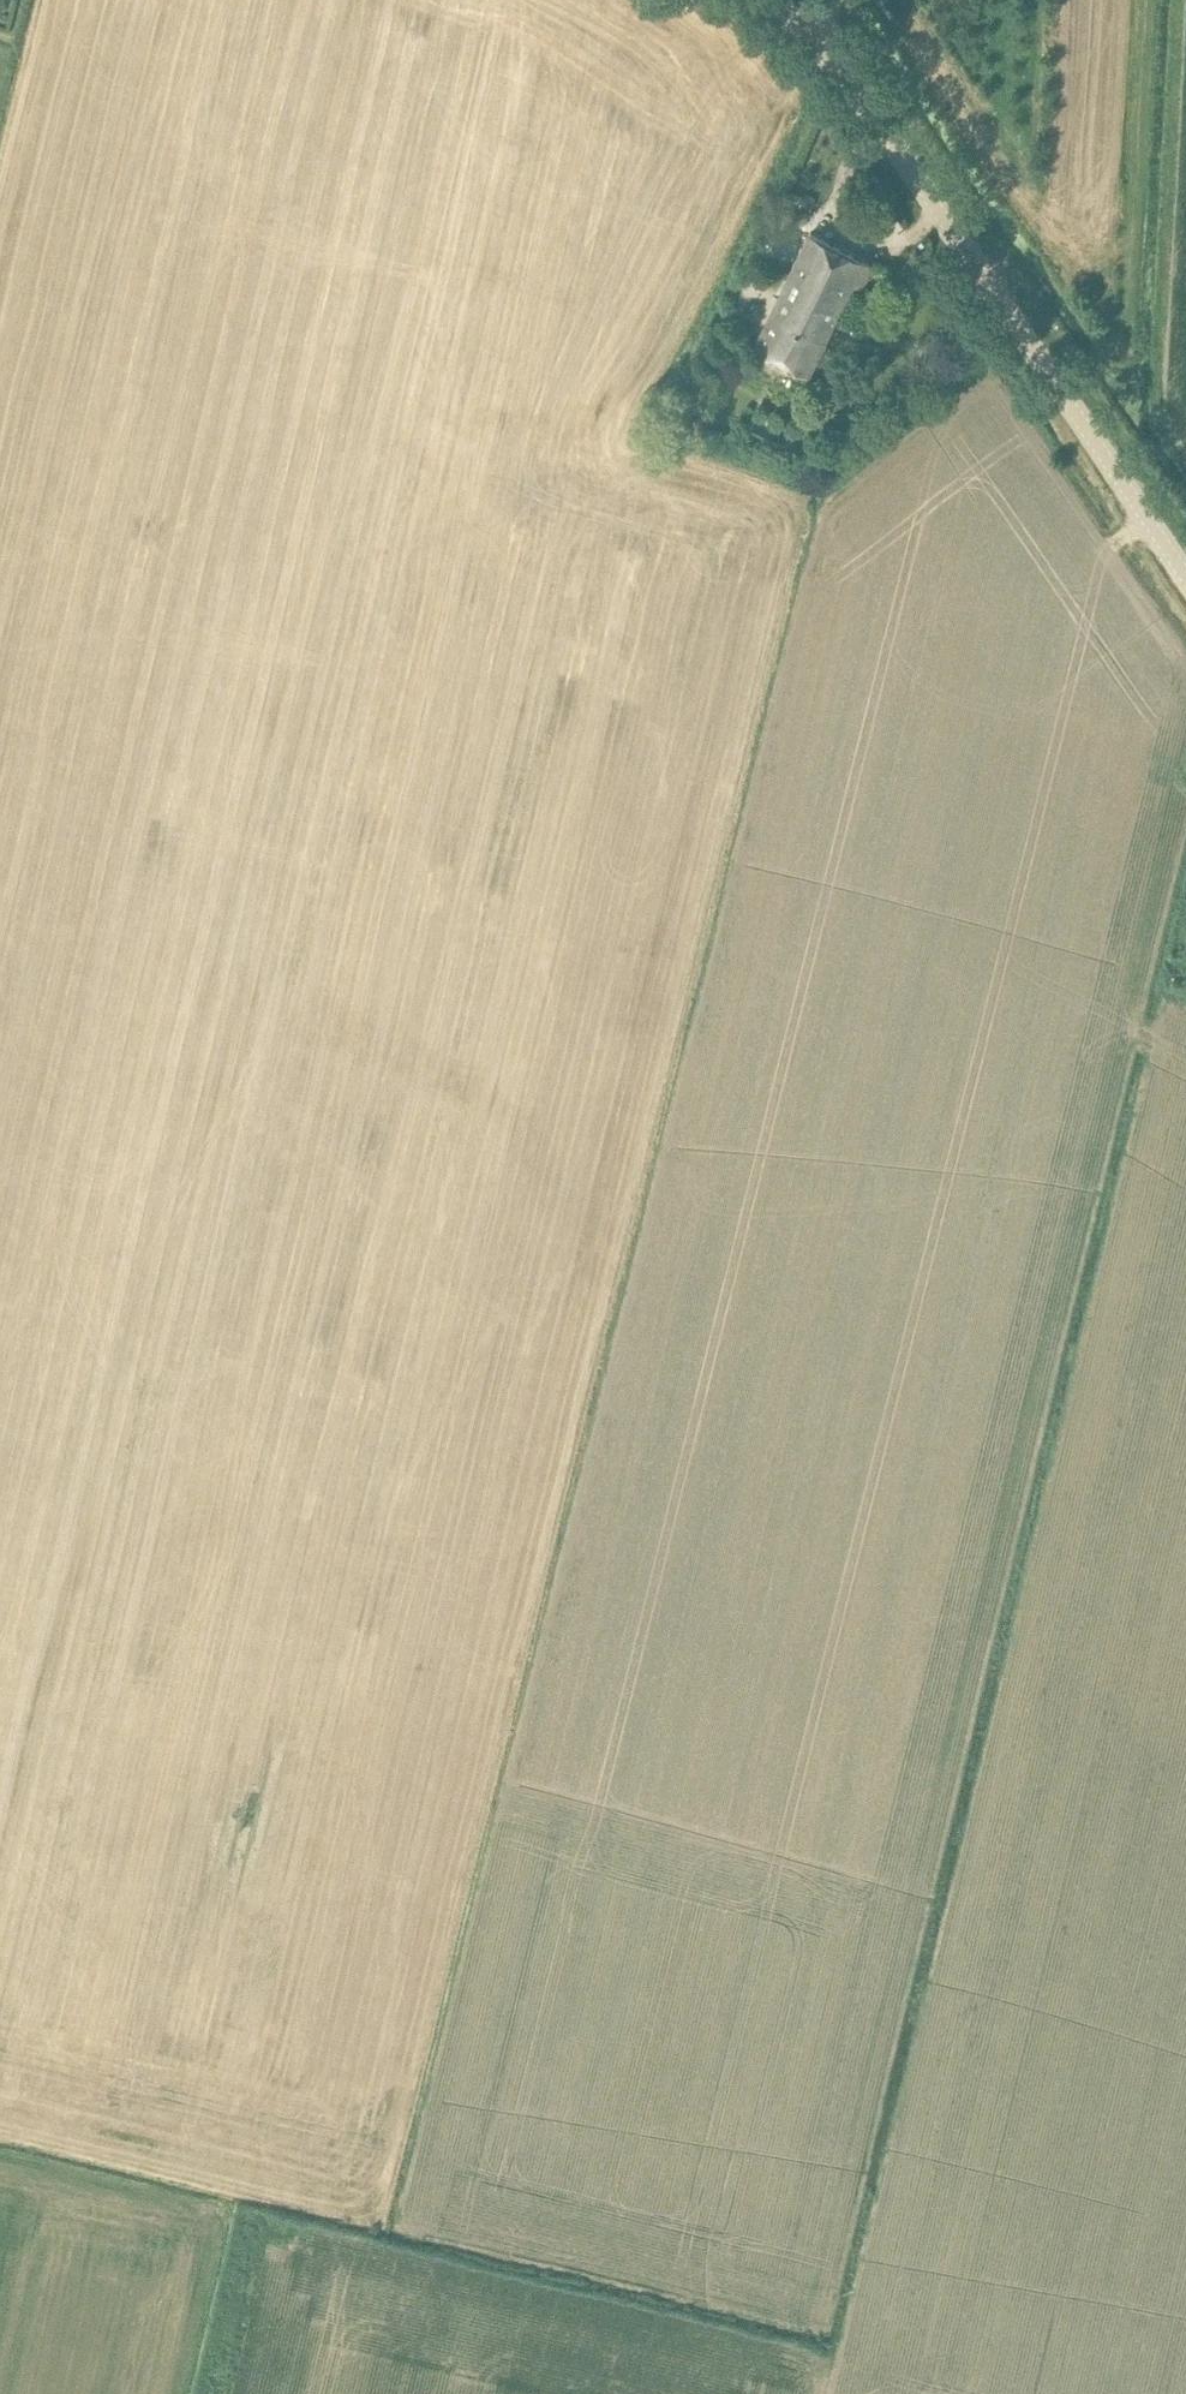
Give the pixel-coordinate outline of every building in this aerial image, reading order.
[(881,4),(890,17),(901,10),(894,0),(888,0),(881,4)] [(772,310),(753,348),(807,375),(852,284),(859,288),(871,265),(810,232),(772,310)] [(808,446),(804,452),(806,460),(812,463),(819,461),(823,455),(821,448),(815,444),(808,446)]
